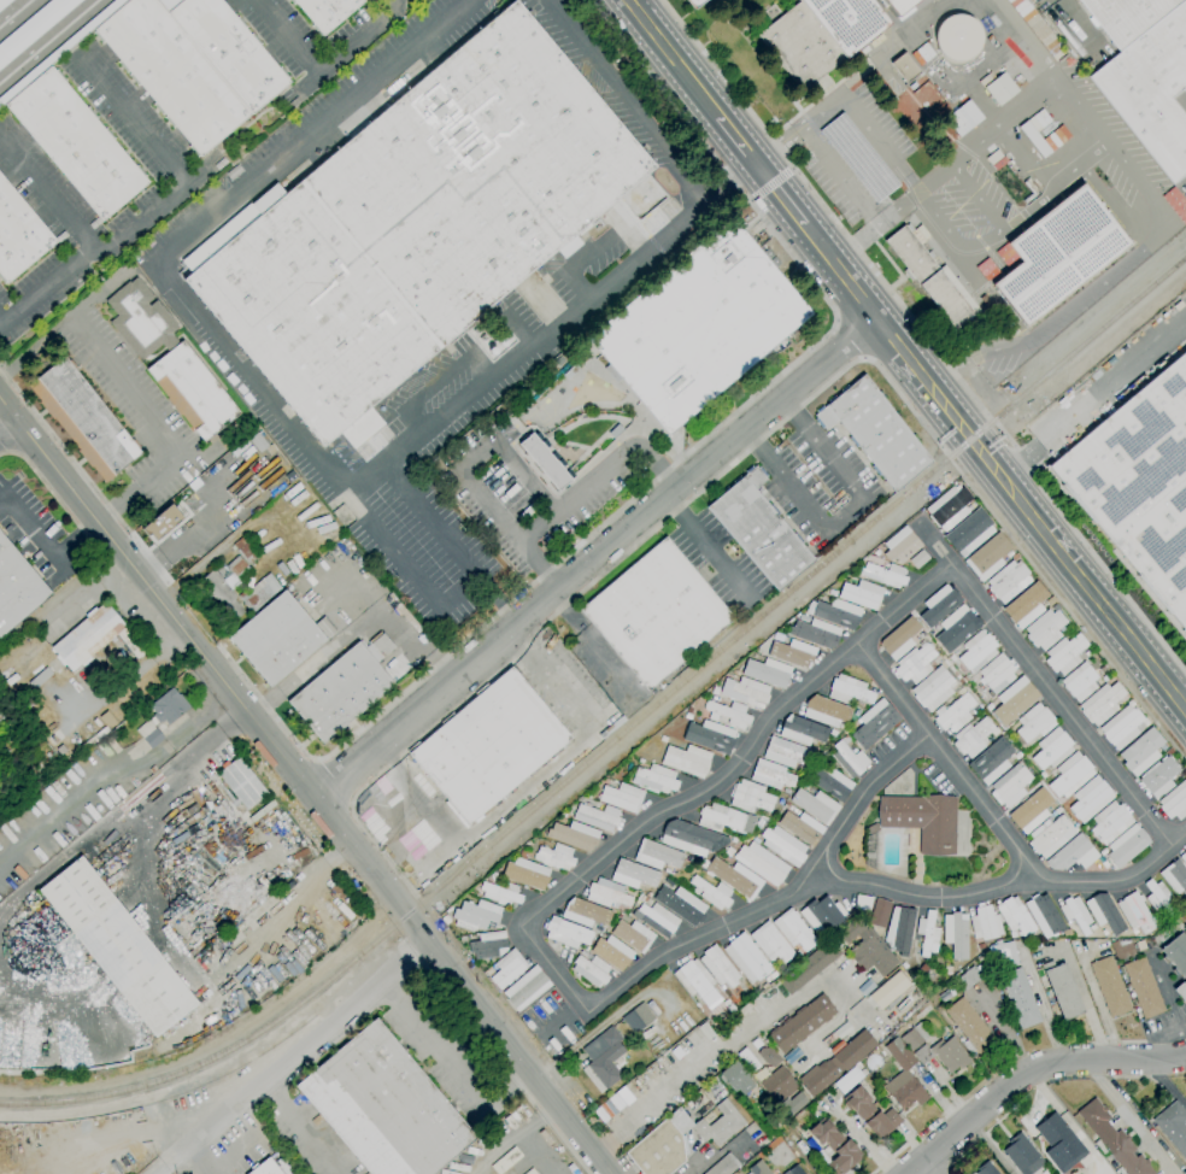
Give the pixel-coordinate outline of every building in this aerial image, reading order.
[(83,0),(51,0),(0,42),(0,68),(83,0)] [(14,0),(0,0),(0,11),(14,0)] [(166,13),(183,0),(220,0),(289,82),(252,115),(251,113),(200,157),(93,30),(129,0),(155,0),(166,13)] [(353,450),(340,433),(323,447),(182,281),(259,216),(249,204),(275,183),(284,194),(515,0),(654,166),(574,235),(582,243),(563,259),(556,251),(370,407),(383,424),(353,450)] [(323,36),(293,0),(363,0),(364,1),(323,36)] [(694,10),(687,0),(706,0),(694,10)] [(799,1),(798,0),(870,0),(888,23),(844,58),(844,59),(802,92),(757,35),(799,1)] [(893,16),(880,0),(913,0),(893,16)] [(1119,52),(1077,0),(1184,0),(1119,52)] [(1169,99),(1185,120),(1185,172),(1173,183),(1088,76),(1119,52),(1184,0),(1185,0),(1185,90),(1184,92),(1182,89),(1169,99)] [(963,16),(970,18),(975,22),(979,29),(981,39),(980,47),(977,52),(969,60),(958,64),(946,61),(938,54),(934,47),(933,42),(933,34),(935,27),(941,20),(951,16),(963,16)] [(910,53),(918,65),(934,55),(925,42),(910,53)] [(905,83),(891,63),(904,52),(920,72),(905,83)] [(102,222),(5,105),(51,66),(148,182),(102,222)] [(998,106),(984,88),(1003,72),(1017,90),(998,106)] [(947,107),(925,81),(911,93),(933,119),(947,107)] [(959,137),(944,119),(969,100),(984,118),(959,137)] [(817,130),(874,204),(897,186),(840,113),(817,130)] [(1034,127),(1032,123),(1034,121),(1034,122),(1038,119),(1037,119),(1040,117),(1045,123),(1041,125),(1039,122),(1035,123),(1037,124),(1034,127)] [(1043,158),(1017,127),(1027,121),(1051,152),(1043,158)] [(7,283),(0,275),(0,174),(57,241),(7,283)] [(991,284),(1023,327),(1129,245),(1081,182),(1004,241),(1020,262),(991,284)] [(1172,187),(1160,197),(1184,224),(1185,223),(1185,203),(1172,187)] [(668,435),(621,378),(615,383),(603,369),(609,365),(586,339),(730,217),(812,315),(668,435)] [(953,329),(914,280),(911,282),(903,271),(905,269),(883,241),(903,225),(904,227),(908,224),(912,230),(909,233),(926,254),(929,252),(933,257),(930,259),(939,270),(944,265),(979,310),(953,329)] [(168,352),(162,345),(140,362),(108,322),(117,316),(105,301),(129,282),(130,282),(136,277),(153,298),(146,304),(148,306),(157,300),(178,328),(170,334),(178,344),(168,352)] [(178,344),(182,341),(240,413),(204,442),(182,415),(180,417),(166,399),(168,398),(146,370),(168,352),(178,344)] [(1185,636),(1185,348),(1044,466),(1185,636)] [(105,483),(92,466),(90,468),(76,451),(78,450),(54,418),(52,419),(39,403),(40,401),(28,386),(65,357),(142,454),(105,483)] [(568,381),(562,375),(573,365),(577,371),(568,381)] [(827,405),(863,375),(932,462),(894,493),(880,475),(877,476),(871,468),(873,465),(857,446),(856,447),(849,439),(851,438),(838,421),(826,430),(823,427),(821,429),(815,419),(816,418),(814,415),(817,413),(816,411),(822,406),(823,407),(827,405)] [(612,439),(607,434),(617,424),(622,429),(612,439)] [(558,492),(518,444),(532,433),(533,435),(536,433),(540,438),(536,440),(539,442),(540,442),(544,440),(548,445),(545,448),(548,452),(547,452),(550,454),(553,452),(558,458),(554,460),(556,462),(559,459),(564,464),(560,468),(564,470),(563,471),(564,472),(568,469),(573,475),(569,477),(570,481),(558,492)] [(777,592),(706,507),(744,476),(744,475),(746,474),(745,471),(751,466),(752,468),(755,465),(758,469),(759,466),(767,476),(765,477),(767,480),(755,489),(770,507),(771,505),(779,513),(777,516),(793,535),(795,534),(803,542),(800,544),(815,560),(777,592)] [(944,533),(939,527),(928,516),(929,515),(924,510),(952,487),(957,492),(963,487),(973,499),(964,506),(969,512),(944,533)] [(141,528),(152,542),(181,518),(170,504),(141,528)] [(962,558),(957,552),(956,553),(943,536),(979,507),(992,523),(990,526),(994,532),(962,558)] [(886,558),(882,554),(888,550),(883,544),(905,526),(922,546),(899,564),(894,558),(891,560),(886,558)] [(53,594),(0,640),(0,530),(53,594)] [(981,582),(963,562),(998,533),(1011,548),(999,558),(1004,564),(981,582)] [(245,560),(236,551),(237,551),(233,545),(242,536),(254,551),(245,560)] [(647,692),(579,610),(665,538),(734,618),(647,692)] [(916,570),(909,560),(922,550),(929,558),(916,570)] [(1014,562),(1010,558),(1015,553),(1018,558),(1014,562)] [(225,567),(237,556),(249,570),(237,581),(225,567)] [(1003,605),(998,599),(997,599),(987,587),(990,586),(986,581),(1011,560),(1015,565),(1018,562),(1028,574),(1026,575),(1032,581),(1003,605)] [(898,589),(858,574),(861,568),(863,569),(865,563),(887,570),(890,563),(904,569),(902,576),(906,579),(904,586),(902,585),(902,586),(899,586),(898,589)] [(230,591),(236,597),(234,599),(245,612),(229,626),(218,611),(222,607),(216,599),(215,600),(212,597),(205,603),(192,587),(213,569),(223,581),(230,591)] [(240,583),(230,591),(223,581),(231,574),(240,583)] [(251,612),(242,604),(243,603),(237,597),(245,589),(247,592),(269,574),(281,587),(251,612)] [(876,611),(838,598),(842,583),(856,588),(858,580),(883,588),(876,611)] [(1020,629),(1015,623),(1014,624),(1002,610),(1037,581),(1049,595),(1039,604),(1044,610),(1020,629)] [(928,629),(918,617),(927,609),(922,604),(945,585),(950,589),(952,588),(962,601),(928,629)] [(270,688),(228,638),(284,591),(325,640),(270,688)] [(829,606),(833,598),(862,609),(859,617),(857,624),(852,630),(810,616),(816,601),(829,606)] [(71,673),(65,665),(63,667),(54,657),(57,656),(51,647),(59,640),(58,639),(67,630),(69,632),(87,617),(84,616),(94,607),(96,610),(105,603),(125,627),(71,673)] [(975,617),(977,617),(981,622),(981,626),(947,654),(934,639),(944,630),(939,624),(962,604),(967,610),(968,610),(975,617)] [(1043,651),(1038,646),(1035,648),(1026,636),(1028,634),(1024,629),(1047,610),(1051,614),(1056,610),(1065,622),(1056,630),(1061,636),(1043,651)] [(894,662),(888,656),(883,650),(880,645),(881,641),(910,616),(920,628),(909,639),(914,645),(894,662)] [(327,639),(315,624),(323,617),(336,632),(327,639)] [(840,629),(838,636),(839,636),(835,644),(829,650),(786,634),(788,626),(792,628),(795,620),(809,626),(811,618),(840,629)] [(1067,633),(1064,628),(1070,623),(1074,627),(1067,633)] [(973,674),(969,669),(968,671),(957,659),(967,651),(962,645),(980,630),(984,635),(986,634),(997,646),(993,650),(997,653),(973,674)] [(781,642),(773,639),(775,633),(783,636),(781,642)] [(1062,676),(1057,670),(1053,673),(1044,662),(1049,657),(1045,652),(1063,638),(1067,642),(1078,633),(1088,645),(1075,656),(1080,662),(1062,676)] [(323,744),(287,702),(358,642),(364,650),(382,634),(394,647),(376,663),(394,685),(323,744)] [(811,663),(810,663),(808,669),(806,668),(805,670),(767,656),(773,641),(787,646),(791,639),(817,648),(811,663)] [(136,659),(125,646),(133,640),(143,653),(141,656),(142,657),(140,658),(139,657),(136,659)] [(914,685),(909,679),(904,682),(894,670),(898,667),(896,663),(914,647),(916,651),(926,644),(935,656),(926,664),(932,670),(914,685)] [(994,695),(991,691),(980,679),(982,677),(977,671),(1000,652),(1015,670),(1011,673),(1015,677),(994,695)] [(783,689),(741,674),(747,659),(763,664),(765,658),(792,668),(783,689)] [(1079,703),(1074,698),(1073,698),(1063,686),(1059,681),(1084,662),(1097,677),(1092,682),(1097,688),(1079,703)] [(929,712),(924,708),(923,708),(923,706),(922,708),(912,697),(914,697),(914,695),(910,691),(940,665),(953,682),(947,687),(953,693),(929,712)] [(34,691),(28,683),(46,668),(52,675),(34,691)] [(468,826),(458,814),(454,816),(444,803),(447,800),(407,755),(510,668),(570,739),(468,826)] [(850,705),(827,698),(830,689),(829,689),(833,679),(836,680),(838,674),(865,685),(864,689),(875,694),(871,705),(852,698),(850,705)] [(1003,727),(991,712),(1000,704),(996,697),(1022,675),(1039,697),(1003,727)] [(762,710),(718,694),(724,679),(733,681),(733,682),(738,683),(740,676),(769,687),(767,694),(768,694),(764,704),(764,703),(762,710)] [(1096,727),(1092,722),(1091,724),(1080,711),(1081,710),(1078,706),(1105,683),(1109,688),(1116,682),(1126,694),(1114,704),(1117,709),(1096,727)] [(717,695),(711,693),(714,686),(720,688),(717,695)] [(23,714),(8,698),(13,694),(14,695),(23,688),(35,702),(31,705),(30,704),(28,706),(29,709),(23,714)] [(168,726),(164,721),(162,723),(160,722),(158,724),(152,716),(154,714),(148,706),(172,688),(178,695),(180,694),(190,708),(168,726)] [(953,733),(949,727),(944,732),(933,720),(937,716),(933,712),(940,706),(944,710),(965,692),(975,704),(965,712),(970,718),(953,733)] [(814,695),(852,709),(847,724),(839,721),(836,728),(802,716),(805,709),(804,709),(806,700),(814,695)] [(863,752),(850,735),(863,724),(858,718),(881,698),(886,704),(887,704),(900,720),(863,752)] [(744,730),(735,728),(735,727),(727,724),(729,718),(718,715),(716,722),(708,720),(710,712),(704,710),(706,700),(729,709),(732,702),(746,706),(744,714),(751,717),(748,726),(745,724),(744,730)] [(1117,751),(1112,745),(1111,746),(1102,734),(1103,733),(1098,729),(1128,704),(1127,703),(1131,700),(1134,705),(1131,709),(1132,709),(1133,708),(1144,720),(1145,718),(1149,723),(1145,727),(1140,722),(1134,728),(1139,733),(1117,751)] [(1026,744),(1015,732),(1021,726),(1016,721),(1037,703),(1043,709),(1044,708),(1053,718),(1052,720),(1056,724),(1041,736),(1038,733),(1026,744)] [(808,746),(779,735),(781,728),(783,721),(789,715),(829,729),(823,744),(811,739),(808,746)] [(969,759),(964,753),(963,755),(962,755),(961,756),(952,745),(953,744),(952,744),(956,740),(952,736),(968,723),(971,728),(985,716),(994,728),(996,728),(999,732),(993,736),(990,733),(984,738),(988,744),(969,759)] [(161,739),(149,720),(135,728),(148,748),(161,739)] [(728,756),(682,740),(688,722),(700,727),(703,720),(735,732),(733,739),(734,739),(728,756)] [(1040,770),(1031,758),(1040,750),(1035,744),(1057,727),(1061,733),(1062,732),(1073,744),(1069,746),(1073,751),(1052,768),(1049,764),(1040,770)] [(1134,777),(1129,771),(1128,773),(1122,764),(1125,763),(1119,755),(1151,727),(1164,742),(1155,751),(1159,757),(1134,777)] [(806,765),(765,750),(770,735),(811,751),(806,765)] [(845,745),(840,740),(846,735),(850,740),(845,745)] [(76,757),(72,752),(93,736),(96,741),(76,757)] [(986,786),(980,780),(980,781),(967,765),(1000,736),(1014,752),(1004,761),(1010,767),(986,786)] [(851,779),(830,756),(836,751),(833,746),(840,740),(853,756),(859,751),(869,763),(863,768),(864,769),(857,776),(856,775),(851,779)] [(61,756),(55,750),(61,745),(66,751),(61,756)] [(701,780),(660,764),(667,746),(685,752),(687,745),(711,753),(709,761),(709,762),(704,775),(703,775),(701,780)] [(1062,794),(1057,798),(1046,786),(1061,774),(1056,769),(1076,751),(1081,757),(1082,756),(1092,768),(1091,769),(1094,774),(1065,799),(1062,794)] [(1156,800),(1151,794),(1150,796),(1138,781),(1145,775),(1144,773),(1157,762),(1158,764),(1168,756),(1180,770),(1168,780),(1174,786),(1156,800)] [(246,811),(217,774),(223,770),(219,767),(227,761),(230,764),(239,758),(268,794),(246,811)] [(779,789),(750,780),(757,758),(785,768),(783,773),(795,776),(792,787),(781,783),(779,789)] [(812,765),(814,765),(817,759),(853,785),(841,804),(804,777),(812,765)] [(1006,809),(1002,804),(999,806),(990,794),(993,791),(990,786),(1016,763),(1020,768),(1022,767),(1032,779),(1021,787),(1026,793),(1006,809)] [(667,794),(657,791),(657,794),(636,787),(638,785),(630,783),(634,776),(633,775),(636,767),(648,770),(651,764),(675,773),(673,780),(679,782),(675,791),(669,788),(667,794)] [(1081,824),(1068,808),(1076,800),(1071,796),(1096,775),(1100,781),(1102,780),(1111,792),(1110,793),(1114,797),(1081,824)] [(755,815),(729,805),(732,798),(730,798),(736,783),(739,785),(741,779),(764,788),(763,793),(775,798),(770,812),(757,808),(755,815)] [(1184,779),(1185,782),(1185,815),(1179,821),(1174,815),(1168,820),(1158,808),(1161,805),(1157,802),(1184,779)] [(635,814),(598,800),(604,786),(617,791),(620,783),(644,792),(635,814)] [(812,798),(817,791),(840,808),(826,827),(789,800),(798,787),(812,798)] [(1024,835),(1020,829),(1008,815),(1041,787),(1053,802),(1044,809),(1049,815),(1024,835)] [(955,856),(918,855),(920,829),(879,828),(879,797),(920,798),(920,797),(956,797),(955,856)] [(1099,843),(1090,830),(1096,824),(1091,818),(1112,802),(1117,806),(1120,804),(1131,816),(1129,817),(1133,822),(1104,846),(1100,841),(1099,843)] [(750,835),(744,833),(742,834),(732,830),(732,828),(722,824),(720,833),(698,824),(700,817),(699,817),(703,808),(704,805),(710,808),(711,803),(746,815),(746,814),(756,817),(750,835)] [(610,833),(571,820),(574,812),(575,812),(577,804),(585,806),(585,804),(591,805),(589,808),(603,812),(605,805),(620,810),(617,818),(620,818),(616,828),(612,827),(610,833)] [(1057,815),(1053,811),(1058,806),(1062,811),(1057,815)] [(824,829),(811,847),(776,823),(786,811),(798,818),(802,812),(824,829)] [(1044,859),(1039,853),(1037,856),(1027,844),(1032,839),(1028,835),(1045,821),(1049,817),(1052,822),(1062,815),(1071,827),(1076,833),(1044,859)] [(759,830),(753,827),(758,818),(764,821),(759,830)] [(704,858),(659,843),(662,835),(660,835),(664,827),(667,822),(674,820),(721,837),(717,846),(712,844),(710,852),(706,851),(704,858)] [(589,851),(587,852),(545,837),(548,828),(551,829),(553,822),(568,828),(570,821),(600,832),(597,839),(598,839),(595,847),(592,846),(589,851)] [(869,835),(865,828),(875,823),(879,830),(869,835)] [(1117,869),(1106,856),(1110,851),(1106,846),(1134,823),(1139,829),(1139,828),(1146,835),(1150,843),(1117,869)] [(802,855),(805,857),(800,864),(797,868),(783,859),(782,859),(779,857),(779,856),(762,844),(764,840),(759,837),(765,829),(770,832),(775,826),(806,847),(802,855)] [(1061,870),(1051,869),(1044,862),(1079,833),(1099,856),(1084,869),(1078,863),(1075,865),(1073,862),(1064,870),(1063,869),(1061,870)] [(659,870),(633,861),(641,839),(644,840),(645,839),(683,855),(679,869),(662,863),(659,870)] [(775,887),(733,858),(742,845),(746,849),(751,841),(789,868),(779,884),(775,887)] [(568,871),(552,865),(552,867),(541,863),(534,859),(535,853),(536,853),(539,846),(552,851),(556,843),(573,850),(570,858),(575,859),(573,868),(569,867),(568,871)] [(729,858),(723,853),(728,847),(734,851),(729,858)] [(1177,854),(1185,867),(1185,849),(1177,854)] [(524,859),(518,858),(521,850),(527,852),(524,859)] [(154,1038),(37,891),(81,856),(198,1004),(154,1038)] [(542,892),(501,877),(506,862),(513,864),(516,857),(550,869),(547,876),(548,877),(546,885),(545,884),(542,892)] [(750,902),(699,867),(704,859),(709,863),(714,857),(730,869),(735,863),(763,882),(750,902)] [(636,890),(610,880),(618,858),(660,874),(654,888),(639,882),(636,890)] [(1176,858),(1185,871),(1185,897),(1181,891),(1175,896),(1158,874),(1176,858)] [(1105,869),(1100,864),(1105,861),(1109,865),(1105,869)] [(720,910),(699,897),(701,892),(700,891),(697,896),(692,892),(694,887),(688,884),(694,875),(715,890),(718,882),(732,891),(727,898),(732,900),(726,909),(722,906),(720,910)] [(616,909),(611,906),(612,904),(610,903),(609,908),(586,899),(588,893),(587,892),(591,882),(595,885),(598,877),(610,882),(624,887),(622,894),(633,898),(629,908),(618,904),(616,909)] [(1169,917),(1161,906),(1155,911),(1145,898),(1151,893),(1144,885),(1150,879),(1155,886),(1159,882),(1174,900),(1169,904),(1176,912),(1169,917)] [(509,909),(495,904),(497,903),(482,897),(485,892),(480,890),(482,882),(501,888),(504,882),(518,887),(516,894),(522,897),(519,904),(511,902),(509,909)] [(693,927),(653,898),(662,886),(673,893),(677,887),(706,908),(701,914),(704,916),(699,924),(697,922),(693,927)] [(1143,935),(1138,927),(1134,928),(1138,933),(1134,935),(1116,904),(1122,900),(1122,899),(1134,891),(1138,897),(1140,894),(1144,900),(1140,902),(1150,918),(1153,917),(1156,922),(1153,923),(1156,927),(1143,935)] [(1045,939),(1023,904),(1031,899),(1029,898),(1037,894),(1038,896),(1040,898),(1045,894),(1065,929),(1058,933),(1058,932),(1045,939)] [(1112,937),(1104,923),(1098,927),(1084,903),(1091,898),(1097,894),(1105,894),(1126,929),(1112,937)] [(814,899),(817,903),(826,896),(833,904),(836,902),(846,914),(842,916),(845,918),(827,934),(824,931),(817,937),(799,912),(804,908),(804,906),(814,899)] [(589,928),(562,917),(566,904),(573,897),(612,912),(606,927),(592,921),(589,928)] [(1022,938),(1017,928),(1010,932),(996,906),(1002,903),(1002,902),(1010,897),(1011,899),(1015,897),(1021,906),(1022,905),(1037,929),(1022,938)] [(1084,938),(1073,918),(1067,921),(1059,908),(1064,905),(1063,900),(1069,897),(1070,900),(1076,897),(1092,922),(1086,926),(1090,934),(1084,938)] [(885,929),(868,924),(876,898),(892,903),(885,929)] [(474,933),(457,927),(458,921),(451,918),(454,909),(459,910),(462,902),(466,903),(468,902),(472,903),(471,904),(476,906),(478,899),(501,908),(499,915),(500,915),(497,924),(494,923),(493,927),(487,924),(485,931),(476,927),(474,933)] [(665,938),(639,921),(630,915),(634,909),(638,910),(641,904),(650,910),(654,903),(680,921),(671,934),(669,932),(665,938)] [(982,941),(981,938),(974,939),(969,917),(976,915),(974,909),(990,905),(993,916),(998,915),(1003,934),(997,935),(998,938),(982,941)] [(883,940),(893,906),(898,908),(898,906),(915,910),(906,957),(899,956),(899,952),(892,951),(883,940)] [(817,943),(804,952),(797,943),(791,947),(771,922),(789,908),(817,943)] [(928,958),(920,957),(923,935),(916,934),(918,918),(924,920),(926,910),(934,911),(932,928),(940,929),(937,953),(929,952),(928,958)] [(967,959),(952,961),(951,944),(944,944),(944,916),(951,916),(951,912),(959,912),(959,915),(967,915),(967,959)] [(628,924),(620,918),(623,914),(632,920),(628,924)] [(575,949),(546,938),(548,931),(545,929),(548,921),(548,922),(551,916),(560,920),(559,920),(593,932),(591,938),(588,945),(579,941),(575,949)] [(857,935),(846,944),(838,933),(858,917),(867,928),(865,928),(857,935)] [(641,955),(610,933),(618,920),(629,927),(633,921),(654,935),(641,955)] [(782,964),(776,957),(769,962),(748,935),(768,921),(794,955),(782,964)] [(881,978),(871,965),(864,970),(859,965),(857,967),(851,959),(853,957),(849,951),(861,941),(857,935),(865,928),(867,931),(870,927),(874,932),(898,962),(894,965),(896,967),(881,978)] [(475,959),(474,952),(468,952),(468,943),(478,941),(477,934),(504,931),(505,939),(506,947),(506,949),(506,951),(498,957),(475,959)] [(750,985),(722,950),(728,945),(728,944),(742,932),(752,944),(753,943),(757,947),(756,949),(773,970),(757,982),(756,980),(750,985)] [(1180,932),(1185,939),(1185,976),(1182,979),(1179,974),(1178,975),(1172,969),(1174,968),(1169,962),(1168,964),(1162,957),(1163,956),(1158,950),(1180,932)] [(620,973),(589,951),(594,945),(593,944),(598,938),(604,941),(609,935),(634,953),(629,959),(630,961),(626,967),(624,965),(620,973)] [(996,969),(994,959),(996,959),(992,946),(996,945),(994,941),(1000,940),(1002,944),(1012,941),(1017,964),(996,969)] [(1129,940),(1134,953),(1116,961),(1110,943),(1117,940),(1117,943),(1123,940),(1129,940)] [(1138,951),(1135,943),(1143,940),(1144,945),(1146,944),(1149,947),(1138,951)] [(729,990),(723,982),(720,986),(698,959),(704,955),(703,953),(708,949),(709,949),(715,944),(722,955),(729,964),(729,963),(740,976),(735,981),(738,985),(730,990),(730,988),(729,990)] [(499,991),(489,979),(499,970),(494,964),(512,949),(528,967),(499,991)] [(585,958),(579,953),(582,949),(588,952),(585,958)] [(598,988),(579,975),(577,978),(575,975),(576,973),(571,970),(575,964),(573,963),(577,955),(588,963),(593,956),(610,968),(605,974),(609,978),(604,986),(603,985),(601,987),(599,986),(598,988)] [(1110,1019),(1106,1009),(1105,1010),(1104,1006),(1105,1006),(1099,992),(1098,988),(1094,976),(1093,978),(1092,974),(1092,973),(1088,964),(1110,956),(1116,970),(1117,974),(1125,993),(1126,996),(1126,997),(1131,1010),(1110,1019)] [(1143,1020),(1138,1005),(1137,1006),(1135,1002),(1137,1002),(1131,988),(1127,980),(1122,965),(1144,957),(1147,965),(1149,969),(1152,981),(1153,981),(1155,985),(1159,998),(1162,1003),(1161,1003),(1164,1011),(1143,1020)] [(700,999),(694,992),(689,996),(673,974),(677,970),(677,969),(689,959),(691,962),(695,959),(704,969),(711,979),(711,980),(715,984),(710,986),(712,990),(700,999)] [(964,992),(955,980),(973,965),(974,967),(981,961),(990,970),(981,976),(982,979),(964,992)] [(1043,972),(1040,965),(1052,961),(1055,967),(1043,972)] [(779,974),(774,965),(777,963),(780,967),(783,965),(786,969),(782,970),(779,974)] [(1062,1021),(1043,972),(1063,963),(1084,1012),(1062,1021)] [(923,974),(918,969),(923,964),(928,969),(923,974)] [(517,1012),(506,999),(507,998),(503,992),(535,965),(548,980),(547,981),(551,986),(517,1012)] [(488,978),(485,973),(491,967),(494,972),(488,978)] [(1020,1029),(1015,1016),(1014,1016),(1012,1012),(1014,1012),(1008,998),(1008,999),(1005,996),(1006,994),(1006,993),(1005,994),(1004,990),(999,975),(1020,967),(1023,976),(1024,976),(1026,980),(1029,992),(1031,991),(1032,996),(1037,1009),(1038,1009),(1039,1012),(1038,1012),(1041,1021),(1020,1029)] [(921,980),(915,975),(920,970),(924,975),(921,980)] [(878,1010),(908,985),(896,971),(866,996),(878,1010)] [(768,984),(764,980),(774,972),(777,975),(768,984)] [(1184,985),(1185,983),(1185,1007),(1173,990),(1181,982),(1184,985)] [(794,1045),(795,1046),(791,1050),(789,1049),(782,1055),(768,1035),(769,1034),(779,1026),(780,1027),(785,1023),(783,1022),(788,1017),(789,1019),(822,993),(836,1012),(829,1017),(830,1019),(824,1023),(823,1022),(814,1029),(815,1031),(810,1034),(809,1033),(805,1037),(805,1038),(800,1043),(799,1041),(794,1045)] [(980,1057),(944,1011),(962,997),(968,1005),(969,1004),(971,1008),(970,1008),(977,1017),(979,1017),(981,1021),(980,1021),(990,1032),(992,1034),(992,1035),(998,1043),(980,1057)] [(634,1034),(621,1019),(642,1003),(654,1020),(634,1034)] [(730,1015),(726,1008),(730,1004),(735,1010),(730,1015)] [(475,1138),(432,1173),(369,1173),(295,1086),(375,1019),(475,1138)] [(910,1052),(900,1038),(914,1028),(912,1027),(920,1022),(930,1035),(923,1041),(910,1052)] [(600,1093),(581,1070),(592,1062),(582,1050),(611,1026),(622,1040),(618,1043),(626,1052),(611,1063),(622,1078),(605,1090),(600,1093)] [(833,1057),(832,1057),(864,1029),(876,1044),(845,1072),(844,1070),(833,1057)] [(826,1047),(821,1041),(833,1033),(838,1038),(826,1047)] [(902,1111),(882,1086),(902,1072),(883,1047),(897,1037),(916,1062),(906,1070),(929,1098),(920,1105),(915,1100),(902,1111)] [(949,1074),(929,1049),(941,1039),(944,1043),(952,1037),(971,1061),(961,1069),(958,1067),(949,1074)] [(922,1066),(912,1055),(924,1045),(934,1056),(922,1066)] [(752,1073),(736,1055),(745,1047),(759,1066),(752,1073)] [(773,1068),(764,1062),(757,1053),(761,1049),(770,1049),(781,1061),(773,1068)] [(822,1062),(824,1063),(827,1059),(828,1061),(833,1057),(844,1070),(839,1074),(840,1075),(812,1098),(799,1084),(800,1082),(798,1080),(815,1066),(816,1067),(822,1062)] [(742,1096),(738,1090),(734,1092),(729,1087),(727,1088),(718,1078),(721,1076),(718,1074),(735,1061),(741,1069),(742,1068),(751,1079),(748,1080),(755,1086),(742,1096)] [(776,1105),(759,1084),(759,1082),(757,1080),(763,1075),(765,1078),(781,1066),(799,1087),(776,1105)] [(840,1094),(862,1076),(853,1066),(832,1084),(840,1094)] [(879,1141),(863,1123),(864,1123),(861,1120),(859,1121),(851,1110),(850,1111),(844,1104),(845,1103),(841,1099),(858,1086),(870,1100),(869,1102),(877,1111),(879,1111),(882,1115),(891,1108),(902,1122),(879,1141)] [(788,1119),(780,1109),(799,1092),(808,1102),(788,1119)] [(716,1147),(710,1138),(704,1143),(691,1127),(701,1119),(708,1127),(722,1116),(715,1107),(726,1098),(746,1123),(716,1147)] [(1147,1166),(1155,1173),(1125,1173),(1076,1113),(1094,1098),(1102,1107),(1103,1107),(1106,1111),(1105,1111),(1110,1117),(1105,1121),(1115,1133),(1120,1129),(1125,1135),(1126,1134),(1129,1140),(1128,1140),(1135,1150),(1131,1152),(1135,1158),(1139,1155),(1144,1161),(1145,1160),(1149,1164),(1147,1166)] [(1175,1100),(1185,1113),(1185,1120),(1182,1123),(1185,1128),(1185,1162),(1151,1120),(1175,1100)] [(524,1125),(513,1109),(518,1105),(529,1121),(524,1125)] [(685,1161),(669,1173),(642,1173),(624,1154),(679,1108),(693,1125),(681,1135),(685,1161)] [(1087,1154),(1062,1173),(1060,1173),(1044,1154),(1050,1147),(1034,1128),(1053,1113),(1087,1154)] [(512,1131),(504,1120),(509,1116),(517,1126),(512,1131)] [(861,1160),(842,1173),(833,1173),(826,1166),(838,1156),(835,1152),(833,1154),(823,1141),(818,1146),(806,1132),(817,1123),(817,1122),(823,1117),(826,1121),(828,1119),(846,1141),(849,1139),(862,1155),(858,1157),(861,1160)] [(768,1137),(761,1128),(767,1123),(774,1131),(768,1137)] [(548,1147),(538,1133),(542,1129),(553,1144),(548,1147)] [(1045,1163),(1032,1173),(1020,1173),(1002,1151),(1010,1145),(1008,1141),(1020,1132),(1045,1163)] [(814,1154),(805,1141),(811,1137),(821,1149),(814,1154)] [(522,1156),(502,1173),(497,1173),(491,1167),(515,1146),(522,1156)] [(739,1166),(729,1173),(703,1173),(728,1152),(739,1166)] [(269,1157),(282,1173),(248,1173),(269,1157)] [(761,1160),(771,1173),(750,1173),(747,1170),(761,1160)] [(987,1161),(998,1173),(975,1173),(979,1170),(976,1169),(987,1161)] [(795,1164),(803,1173),(783,1173),(787,1170),(787,1172),(795,1164)]
